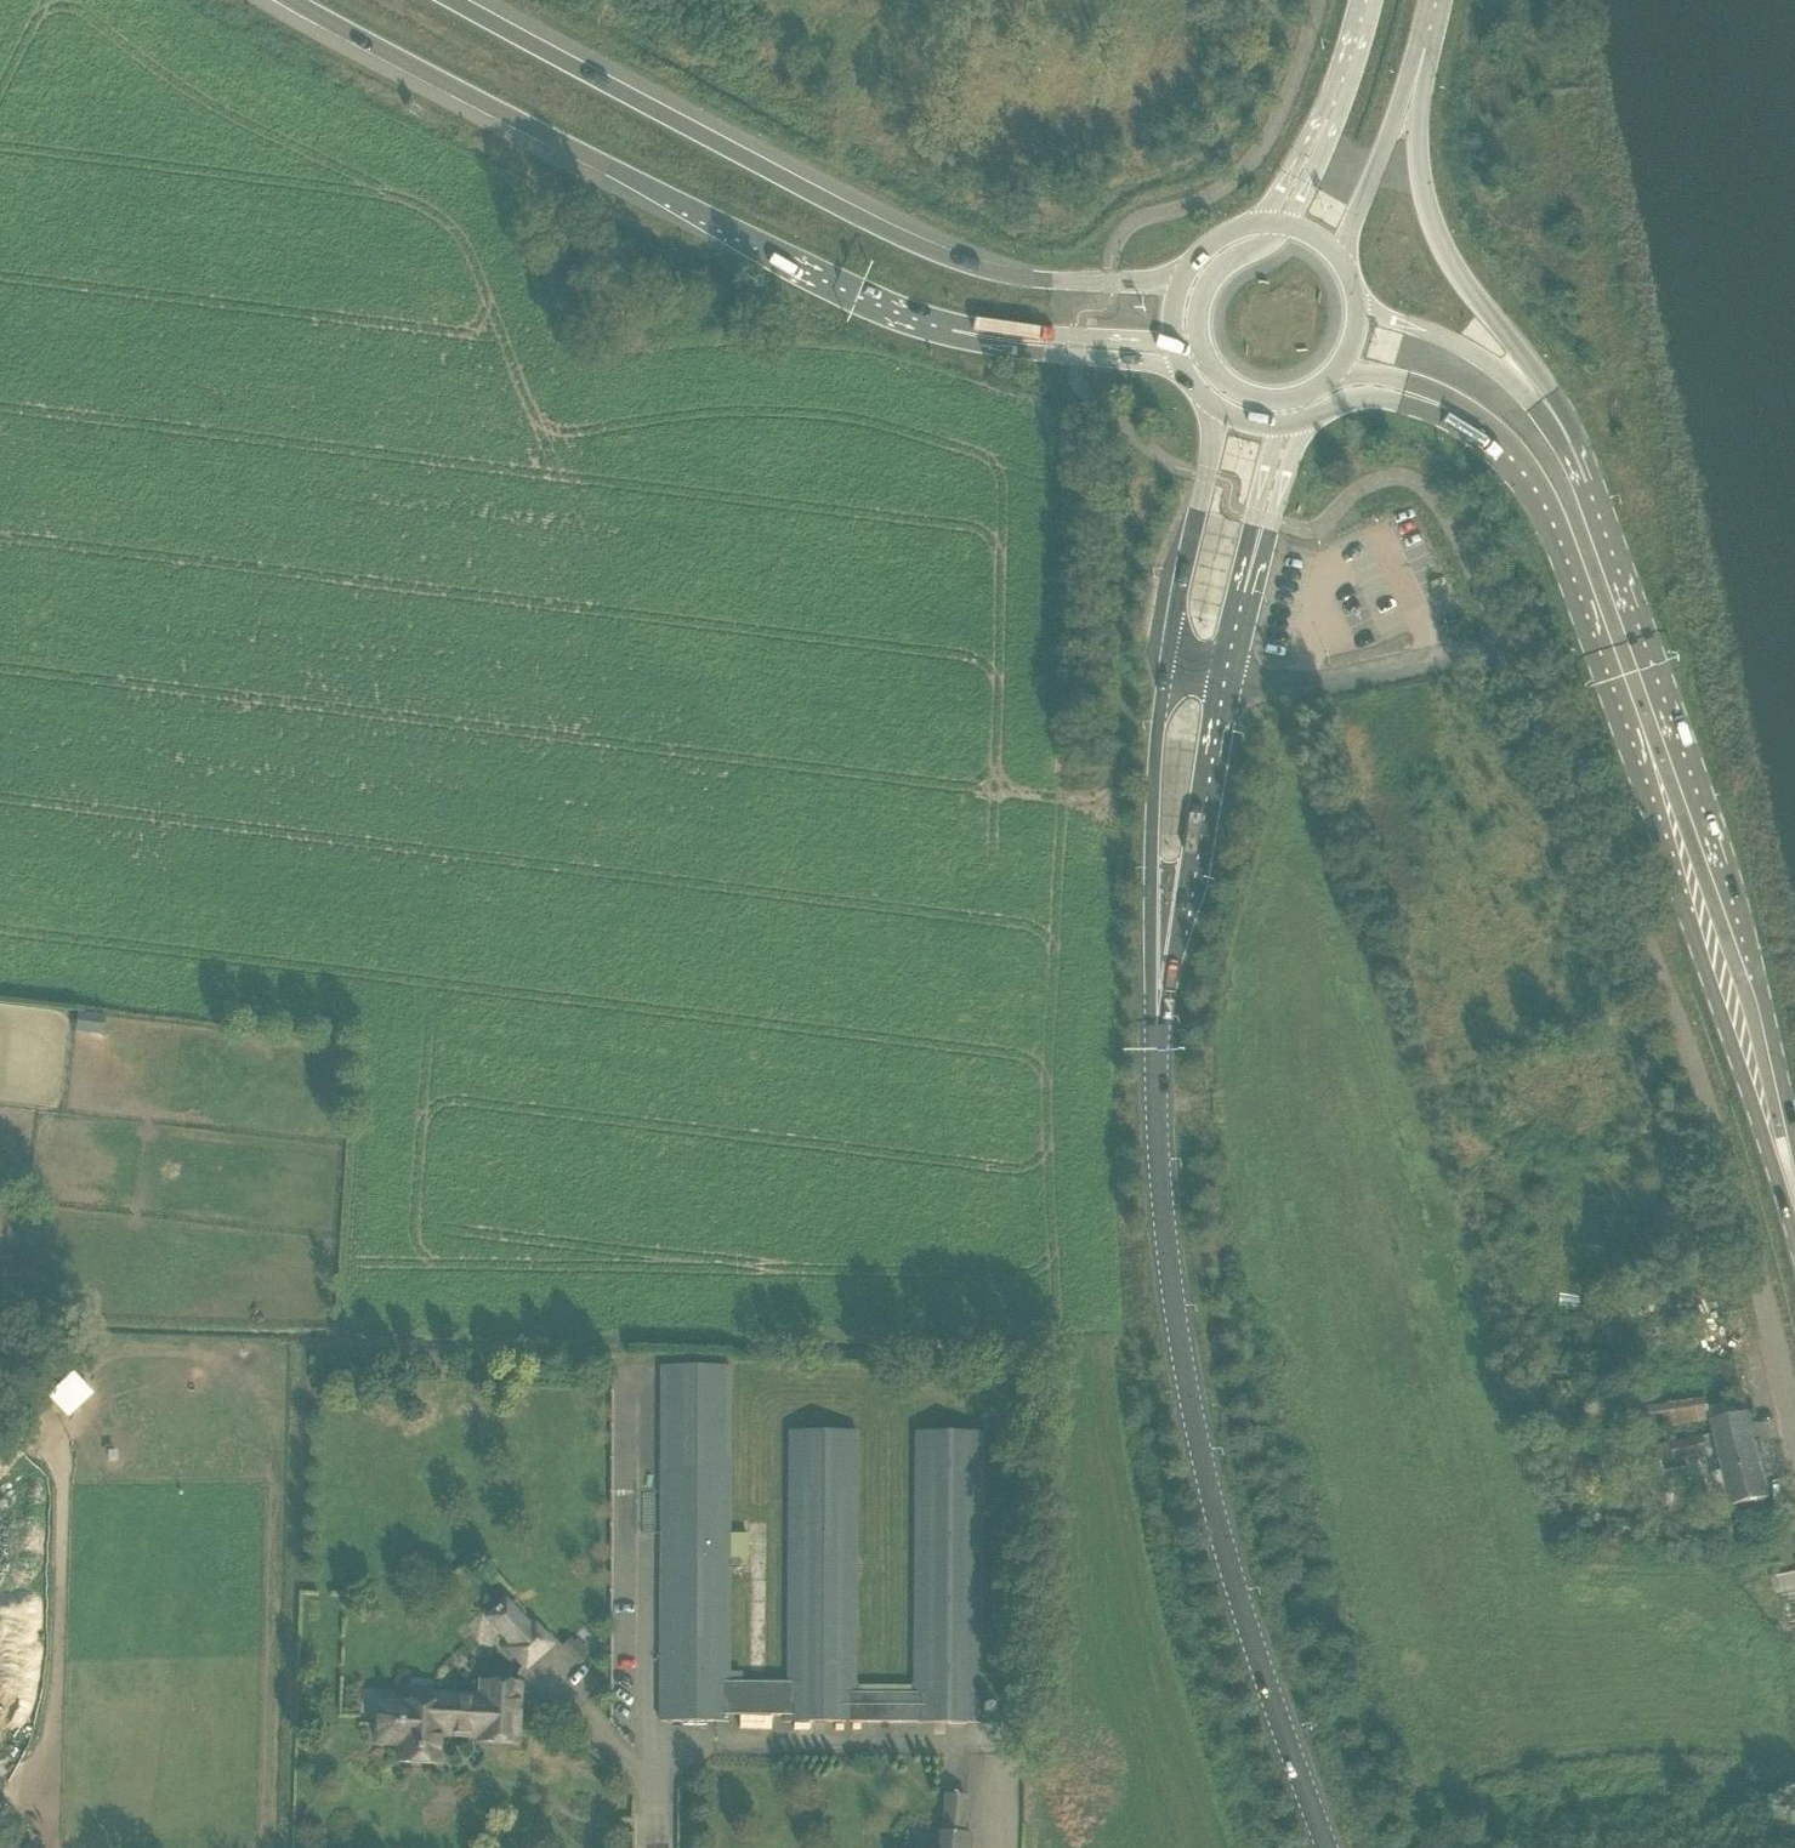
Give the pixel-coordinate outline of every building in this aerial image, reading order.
[(106,1032),(108,1014),(82,1011),(80,1029),(106,1032)] [(729,1715),(729,1683),(729,1566),(731,1366),(659,1366),(658,1565),(661,1565),(660,1721),(729,1721),(729,1715)] [(1556,1382),(1556,1394),(1573,1394),(1573,1382),(1556,1382)] [(1731,1506),(1744,1503),(1767,1498),(1747,1412),(1743,1397),(1706,1407),(1731,1506)] [(787,1683),(729,1683),(729,1715),(784,1715),(784,1721),(981,1722),(981,1698),(982,1434),(916,1433),(915,1694),(881,1693),(859,1693),(859,1663),(859,1646),(860,1435),(788,1435),(787,1683)] [(1702,1434),(1667,1442),(1652,1446),(1649,1446),(1651,1452),(1628,1457),(1631,1470),(1707,1453),(1702,1434)] [(1585,1461),(1580,1477),(1594,1482),(1599,1465),(1585,1461)] [(613,1509),(616,1525),(636,1521),(633,1505),(613,1509)] [(1778,1573),(1783,1591),(1794,1588),(1794,1569),(1778,1573)] [(506,1597),(482,1618),(506,1645),(503,1648),(523,1670),(551,1644),(531,1622),(530,1623),(506,1597)] [(430,1704),(378,1701),(376,1743),(400,1744),(399,1762),(438,1764),(440,1733),(480,1735),(480,1741),(517,1743),(520,1683),(478,1681),(477,1694),(431,1692),(430,1704)] [(971,1836),(963,1835),(966,1798),(947,1796),(942,1847),(970,1847),(971,1836)]
